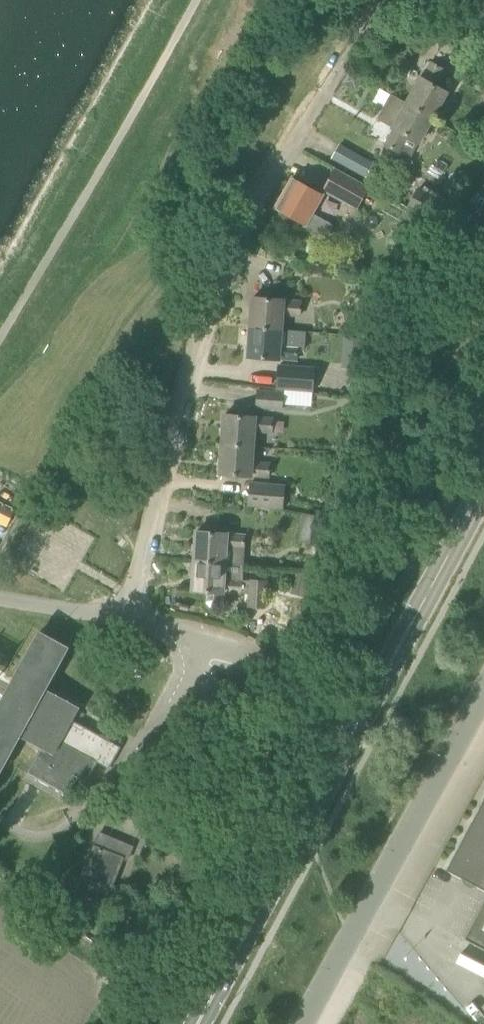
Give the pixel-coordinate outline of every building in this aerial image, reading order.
[(421,78),(407,103),(434,118),(448,93),(436,86),(445,70),(431,63),(422,79),(421,78)] [(257,73),(249,86),(258,92),(267,79),(257,73)] [(410,159),(419,143),(434,118),(407,103),(391,94),(377,120),(393,128),(392,128),(394,129),(385,145),(410,159)] [(333,158),(350,168),(366,177),(373,163),(340,145),(333,158)] [(335,168),(325,186),(342,196),(340,200),(358,210),(370,188),(335,168)] [(379,192),(386,180),(387,178),(376,171),(367,186),(379,192)] [(293,178),(275,209),(327,238),(333,225),(312,214),(323,195),(293,178)] [(444,228),(455,208),(418,187),(407,207),(444,228)] [(283,300),(253,298),(251,328),(281,330),(282,314),(300,315),(301,302),(283,300)] [(399,333),(410,312),(403,308),(392,330),(399,333)] [(251,328),(249,357),(279,359),(297,360),(298,346),(280,345),(281,330),(251,328)] [(308,390),(310,370),(278,367),(276,387),(308,390)] [(258,392),(257,407),(283,409),(284,393),(258,392)] [(255,417),(225,415),(223,445),(253,447),(254,431),(272,433),(273,419),(255,418),(255,417)] [(223,445),(221,474),(251,476),(269,477),(270,464),(252,462),(253,447),(223,445)] [(285,485),(250,483),(248,505),(283,508),(285,485)] [(299,541),(321,545),(322,545),(327,517),(303,513),(299,541)] [(197,531),(195,561),(243,564),(245,535),(227,534),(227,533),(197,531)] [(245,594),(246,580),(243,580),(244,565),(243,564),(195,561),(193,591),(207,592),(206,602),(210,607),(217,607),(222,603),(223,593),(223,592),(245,594)] [(296,572),(291,594),(310,598),(314,576),(296,572)] [(265,608),(266,588),(267,581),(251,580),(249,606),(265,608)] [(12,684),(0,704),(0,767),(19,734),(54,753),(80,707),(44,687),(67,647),(41,632),(12,684)] [(125,815),(144,824),(154,803),(134,793),(125,815)] [(447,874),(483,893),(483,802),(447,874)] [(100,833),(82,876),(87,878),(111,888),(112,885),(124,858),(128,859),(133,846),(100,833)] [(68,911),(74,898),(81,880),(66,874),(53,904),(68,911)] [(123,889),(112,885),(111,888),(87,878),(80,894),(115,908),(123,889)] [(465,943),(483,953),(483,907),(465,943)]
